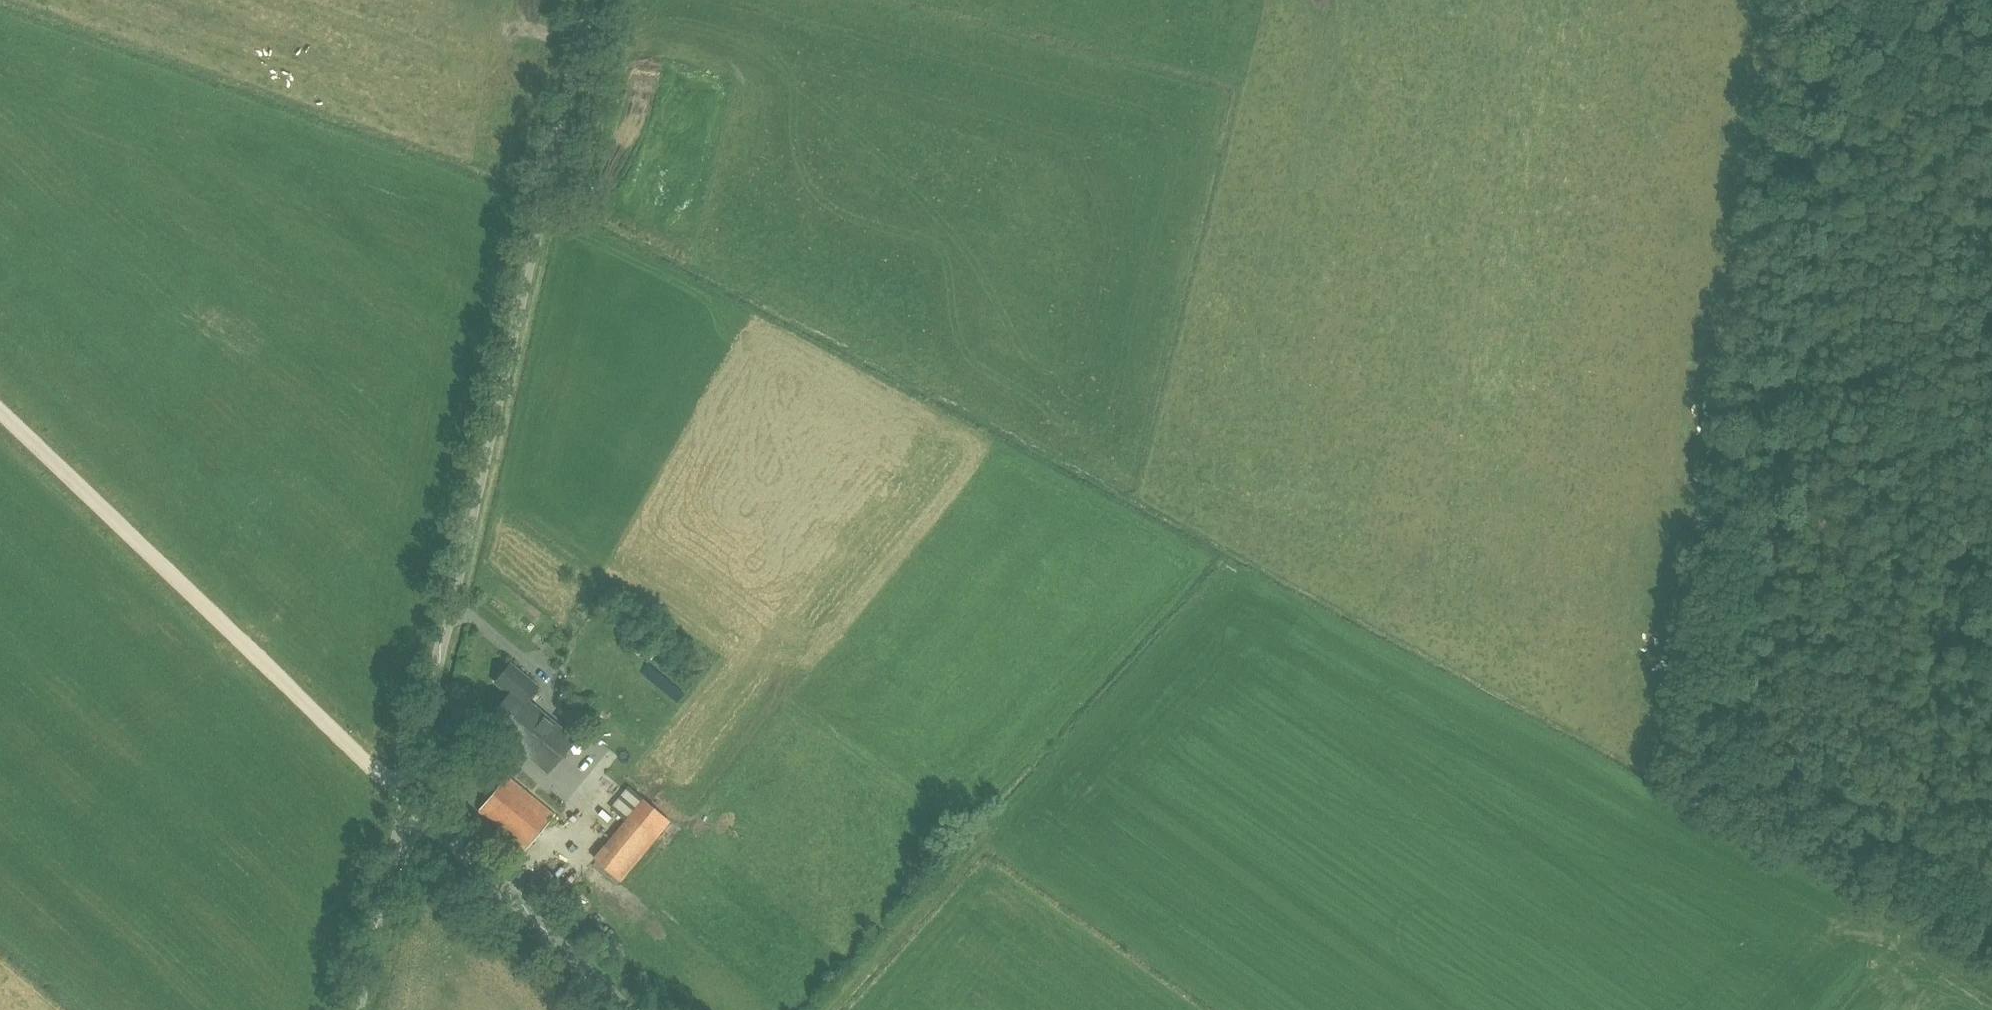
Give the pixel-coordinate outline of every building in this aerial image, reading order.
[(538,687),(510,664),(496,681),(510,692),(488,718),(507,734),(505,735),(549,771),(575,740),(527,700),(538,687)] [(507,776),(479,810),(526,848),(554,814),(507,776)] [(630,814),(594,858),(621,880),(658,836),(630,814)]
